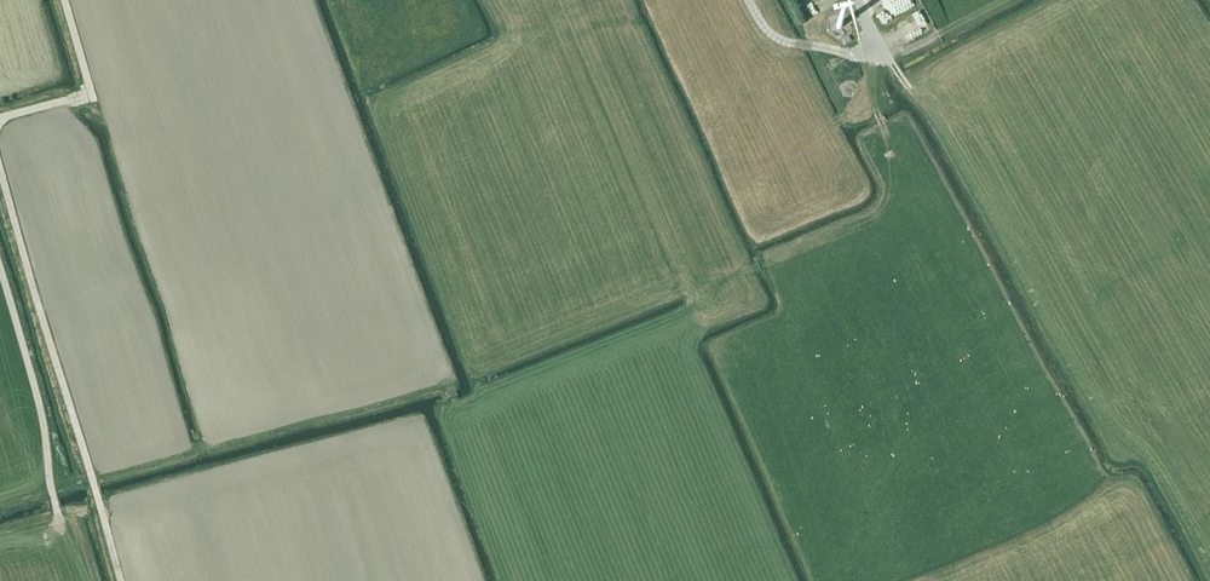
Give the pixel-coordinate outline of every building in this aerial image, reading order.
[(2,125),(4,134),(20,130),(18,121),(2,125)]
